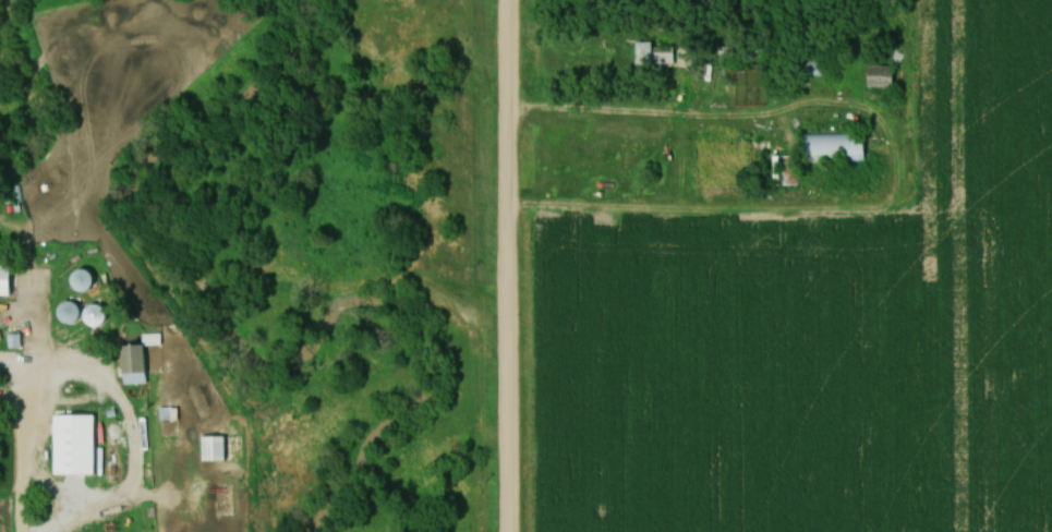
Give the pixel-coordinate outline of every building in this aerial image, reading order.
[(658,46),(658,42),(642,42),(642,68),(679,68),(679,46),(658,46)] [(826,52),(807,52),(807,77),(825,77),(826,52)] [(899,66),(871,66),(871,89),(899,89),(899,66)] [(869,135),(809,135),(809,164),(869,164),(869,135)] [(777,158),(777,188),(799,188),(799,158),(777,158)] [(22,185),(4,185),(4,205),(22,205),(22,185)] [(17,297),(17,266),(0,266),(0,297),(17,297)] [(90,294),(100,279),(87,270),(76,285),(90,294)] [(88,317),(77,301),(62,311),(73,328),(88,317)] [(89,323),(105,330),(113,311),(98,304),(89,323)] [(128,385),(151,384),(150,345),(163,345),(163,336),(146,336),(146,347),(127,347),(128,385)] [(100,476),(100,416),(59,416),(59,476),(100,476)] [(231,463),(231,438),(205,438),(205,463),(231,463)]
